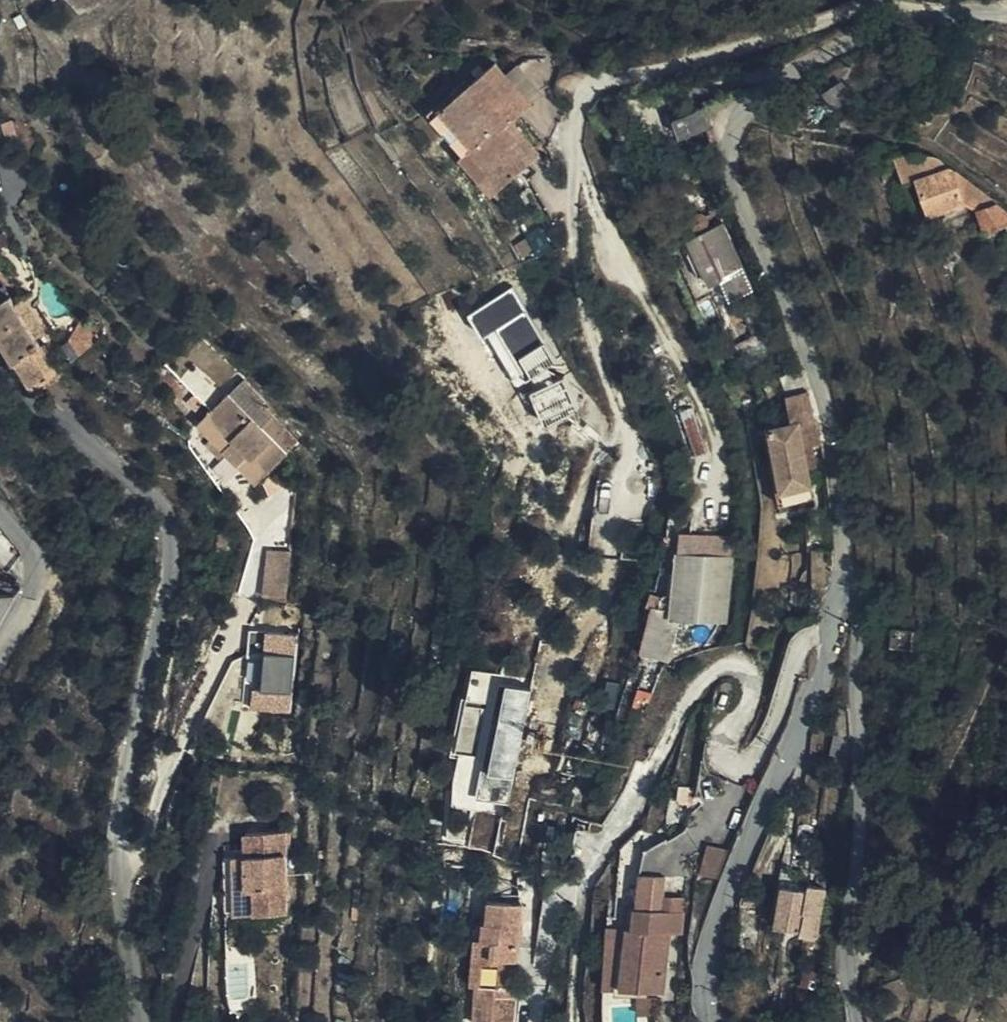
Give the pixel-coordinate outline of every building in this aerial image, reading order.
[(831,91),(851,81),(841,64),(821,74),(831,91)] [(524,90),(505,67),(494,76),(513,100),(524,90)] [(521,126),(529,119),(540,111),(524,90),(513,100),(494,76),(487,82),(497,95),(498,115),(507,108),(521,126)] [(497,95),(487,82),(478,89),(474,84),(456,100),(461,106),(448,116),(472,148),(471,157),(501,131),(496,123),(498,115),(497,95)] [(471,157),(468,160),(498,199),(523,180),(533,192),(547,179),(539,169),(521,148),(532,139),(521,126),(507,108),(498,115),(496,123),(501,131),(471,157)] [(722,128),(715,113),(704,111),(682,121),(692,143),(722,128)] [(521,148),(539,169),(548,161),(532,139),(521,148)] [(939,148),(897,144),(909,175),(921,174),(934,214),(977,200),(994,191),(939,148)] [(1006,204),(1006,201),(994,191),(977,200),(984,213),(1006,204)] [(984,213),(993,230),(1006,226),(1006,204),(984,213)] [(737,308),(762,299),(734,227),(719,232),(716,223),(701,230),(704,238),(692,244),(697,251),(691,254),(700,279),(710,276),(715,291),(728,286),(737,308)] [(0,309),(17,300),(9,288),(0,293),(0,309)] [(0,310),(0,328),(21,361),(48,348),(37,332),(27,316),(17,300),(0,309),(0,310)] [(27,316),(37,332),(47,325),(38,310),(27,316)] [(738,329),(745,349),(755,348),(766,343),(759,322),(738,329)] [(21,361),(38,389),(63,373),(56,361),(48,348),(21,361)] [(755,348),(745,349),(732,354),(741,376),(762,368),(755,348)] [(297,449),(241,387),(222,405),(245,432),(235,441),(249,458),(259,448),(276,468),(297,449)] [(771,402),(766,388),(755,392),(759,406),(771,402)] [(799,406),(803,435),(809,434),(812,458),(831,455),(825,431),(823,431),(819,404),(799,406)] [(245,432),(222,405),(211,414),(235,441),(245,432)] [(786,518),(821,514),(812,458),(809,434),(803,435),(774,439),(786,518)] [(266,477),(276,468),(259,448),(249,458),(266,477)] [(668,602),(667,608),(675,610),(722,617),(730,549),(676,543),(668,602)] [(269,547),(264,595),(289,597),(294,549),(269,547)] [(667,608),(668,602),(653,599),(644,647),(667,652),(675,610),(667,608)] [(901,642),(923,644),(924,626),(902,624),(901,642)] [(264,685),(257,684),(255,706),(291,711),(302,631),(271,627),(264,685)] [(461,749),(446,839),(502,849),(514,778),(518,778),(534,684),(503,678),(505,669),(472,663),(457,748),(461,749)] [(250,838),(251,898),(300,897),(297,816),(260,816),(260,837),(250,838)] [(240,899),(251,898),(250,838),(239,838),(240,899)] [(712,841),(703,869),(721,875),(729,846),(712,841)] [(635,921),(633,985),(679,986),(682,928),(697,928),(700,889),(678,888),(679,870),(680,853),(648,850),(644,896),(636,896),(635,921)] [(678,888),(700,889),(700,873),(679,870),(678,888)] [(784,928),(800,933),(811,886),(795,882),(794,888),(773,883),(765,920),(784,925),(784,928)] [(617,918),(635,921),(636,896),(619,895),(617,918)] [(488,984),(482,983),(480,1019),(521,1021),(529,902),(495,899),(492,937),(488,984)] [(607,983),(633,985),(635,921),(617,918),(610,918),(607,983)] [(472,982),(482,983),(488,984),(492,937),(475,936),(472,982)] [(231,1006),(257,1005),(255,950),(229,951),(231,1006)] [(656,1014),(678,1016),(678,999),(656,998),(656,1014)]
